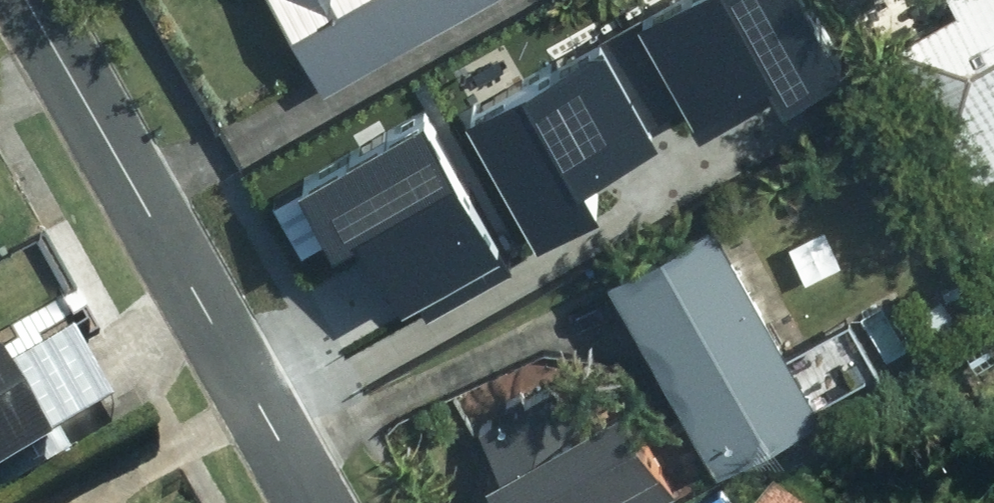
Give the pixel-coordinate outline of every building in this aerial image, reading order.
[(332,81),(478,0),(286,0),(332,81)] [(708,141),(766,108),(777,129),(840,94),(788,0),(700,0),(646,30),(708,141)] [(890,13),(983,177),(993,170),(993,0),(913,0),(890,13)] [(461,129),(533,263),(590,232),(572,198),(655,153),(601,54),(461,129)] [(302,201),(381,333),(497,264),(418,132),(302,201)] [(829,404),(724,206),(620,260),(725,459),(829,404)] [(16,358),(0,367),(0,488),(68,449),(16,358)] [(640,391),(582,419),(563,381),(491,416),(509,454),(471,473),(486,502),(665,502),(690,490),(640,391)]
